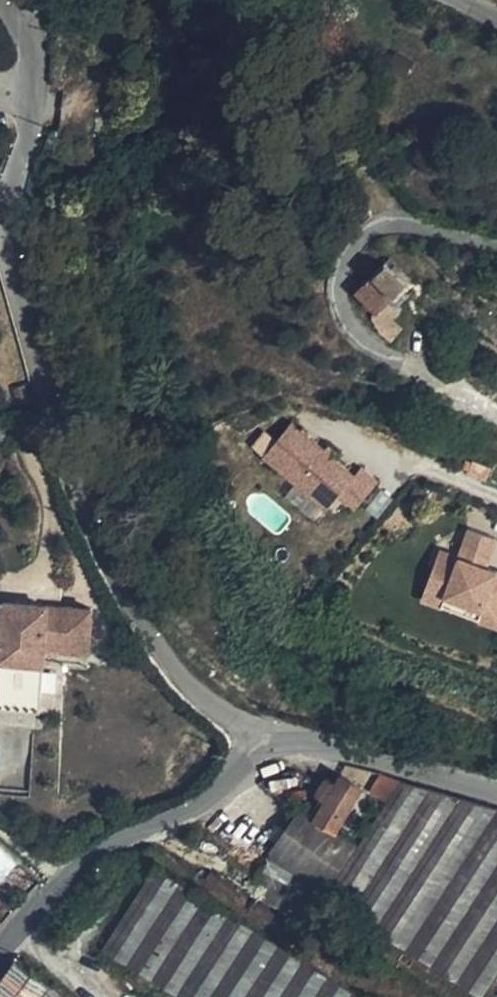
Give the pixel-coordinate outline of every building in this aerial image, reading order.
[(388,259),(355,291),(377,311),(410,280),(388,259)] [(407,283),(377,311),(371,316),(372,322),(375,324),(375,327),(377,330),(378,333),(391,344),(403,331),(393,321),(400,314),(396,309),(414,292),(407,283)] [(24,385),(14,389),(18,406),(29,403),(24,385)] [(376,483),(360,469),(354,477),(290,424),(263,456),(326,510),(339,495),(355,508),(376,483)] [(426,584),(445,591),(444,596),(481,610),(477,619),(496,626),(496,572),(485,567),(495,539),(469,530),(458,558),(438,551),(426,584)] [(426,584),(421,598),(477,619),(481,610),(444,596),(445,591),(426,584)] [(2,602),(0,647),(0,709),(39,711),(44,648),(89,650),(91,608),(2,602)] [(358,785),(336,774),(330,786),(321,802),(312,820),(312,822),(325,828),(335,833),(358,785)] [(330,786),(318,778),(309,795),(321,802),(330,786)] [(399,780),(339,876),(318,905),(453,996),(476,996),(496,966),(496,809),(399,780)] [(312,820),(284,803),(252,850),(255,852),(309,888),(341,838),(325,828),(312,822),(312,820)] [(32,868),(17,855),(4,853),(0,850),(0,905),(32,868)] [(309,888),(255,852),(233,887),(291,922),(312,889),(309,888)] [(102,946),(182,996),(366,996),(156,864),(102,946)] [(15,954),(0,972),(0,996),(72,996),(15,954)]
